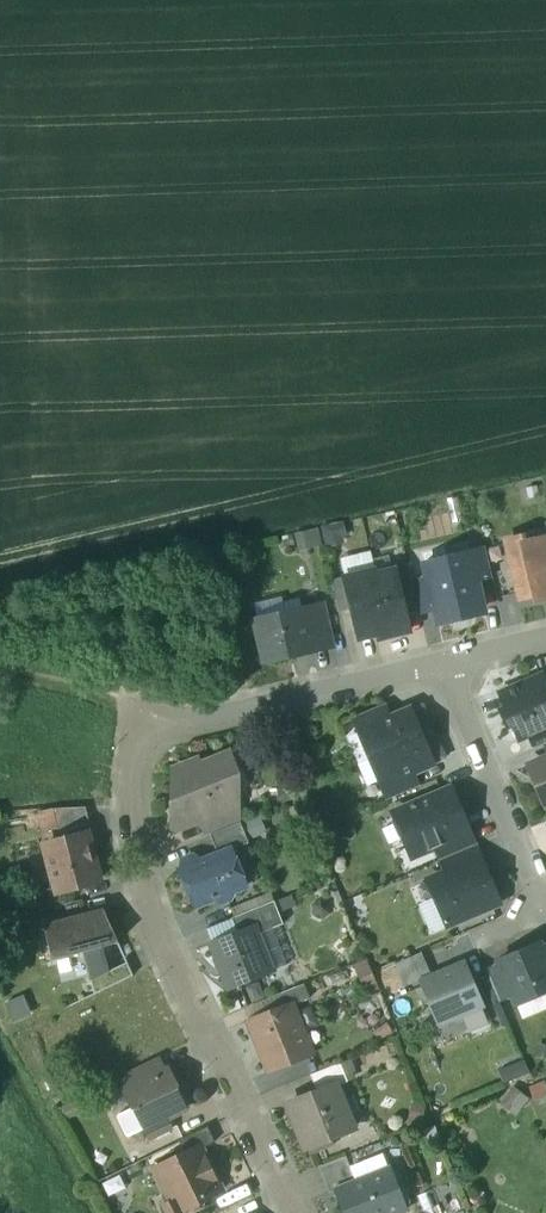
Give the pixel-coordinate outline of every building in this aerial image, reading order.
[(343,524),(295,527),(296,545),(344,543),(343,524)] [(531,542),(529,536),(507,542),(521,598),(535,595),(536,601),(545,599),(545,538),(531,542)] [(486,549),(471,553),(477,581),(492,577),(486,549)] [(448,565),(426,571),(427,578),(435,610),(437,620),(452,616),(453,621),(470,617),(469,612),(484,609),(477,581),(471,553),(446,559),(448,565)] [(408,563),(392,567),(393,571),(395,571),(403,603),(417,599),(413,582),(408,563)] [(376,571),(345,578),(353,609),(360,638),(378,634),(379,638),(410,631),(403,603),(395,571),(393,571),(377,575),(376,571)] [(353,609),(345,578),(332,581),(339,612),(353,609)] [(435,610),(427,578),(413,582),(417,599),(420,614),(435,610)] [(322,606),(303,610),(311,647),(331,643),(322,606)] [(302,610),(257,621),(267,662),(293,656),(292,654),(312,650),(311,647),(303,610),(302,610)] [(543,676),(501,694),(507,708),(501,710),(509,727),(514,725),(520,739),(528,736),(545,728),(545,683),(543,676)] [(385,704),(354,717),(360,731),(391,718),(385,704)] [(422,707),(411,712),(422,737),(433,732),(422,707)] [(391,718),(360,731),(371,758),(422,737),(411,712),(410,710),(391,718)] [(528,736),(533,749),(545,743),(545,728),(528,736)] [(444,758),(433,732),(422,737),(433,762),(444,758)] [(422,737),(371,758),(383,786),(413,773),(433,764),(433,762),(422,737)] [(222,756),(200,765),(198,760),(174,769),(174,827),(177,830),(204,819),(234,807),(230,797),(237,794),(222,756)] [(529,766),(545,806),(545,805),(545,759),(529,766)] [(413,773),(383,786),(389,799),(419,786),(413,773)] [(451,789),(394,813),(413,857),(434,848),(446,843),(441,832),(465,822),(451,789)] [(234,807),(204,819),(211,834),(241,822),(234,807)] [(85,808),(51,810),(60,841),(85,834),(86,835),(91,834),(85,808)] [(241,822),(211,834),(218,854),(231,849),(232,850),(249,843),(241,822)] [(465,822),(441,832),(446,843),(434,848),(439,861),(475,846),(465,822)] [(60,841),(45,845),(46,850),(56,887),(57,891),(98,880),(86,835),(85,834),(60,841)] [(486,871),(475,846),(439,861),(445,874),(455,870),(460,882),(486,871)] [(218,854),(181,869),(195,906),(215,899),(222,902),(230,899),(233,892),(238,890),(232,874),(240,871),(232,850),(231,849),(218,854)] [(46,850),(28,855),(37,892),(56,887),(46,850)] [(486,871),(460,882),(455,870),(445,874),(429,881),(446,921),(445,921),(446,925),(499,903),(486,871)] [(273,902),(233,918),(239,931),(253,926),(257,934),(282,924),(273,902)] [(104,909),(44,925),(53,960),(83,952),(102,947),(119,943),(104,909)] [(239,931),(211,943),(229,988),(271,971),(257,934),(253,926),(239,931)] [(119,943),(102,947),(109,971),(128,962),(119,943)] [(499,962),(500,964),(513,996),(517,1003),(545,991),(545,959),(541,947),(540,945),(499,962)] [(102,947),(83,952),(91,981),(103,975),(109,972),(109,971),(102,947)] [(465,964),(422,982),(439,1024),(483,1005),(465,964)] [(500,964),(486,969),(499,1002),(513,996),(500,964)] [(103,975),(91,981),(95,995),(109,988),(103,975)] [(304,984),(273,996),(278,1009),(292,1003),(292,1005),(310,998),(304,984)] [(23,995),(5,1000),(10,1018),(28,1013),(23,995)] [(278,1009),(250,1020),(268,1066),(310,1048),(292,1005),(292,1003),(278,1009)] [(485,1007),(462,1014),(467,1031),(490,1024),(485,1007)] [(157,1058),(123,1074),(130,1088),(163,1072),(157,1058)] [(497,1070),(502,1083),(524,1073),(519,1061),(497,1070)] [(341,1063),(311,1075),(318,1090),(334,1083),(336,1086),(349,1081),(341,1063)] [(130,1088),(125,1091),(134,1107),(136,1107),(146,1128),(166,1119),(185,1109),(175,1087),(177,1087),(168,1070),(163,1072),(130,1088)] [(318,1090),(291,1102),(310,1147),(353,1129),(336,1086),(334,1083),(318,1090)] [(134,1107),(118,1115),(128,1137),(146,1128),(136,1107),(134,1107)] [(166,1119),(146,1128),(151,1139),(171,1129),(166,1119)] [(207,1127),(179,1141),(185,1152),(200,1145),(201,1148),(214,1141),(207,1127)] [(185,1152),(153,1168),(168,1199),(178,1194),(184,1207),(193,1211),(200,1208),(203,1199),(221,1190),(201,1148),(200,1145),(185,1152)] [(352,1167),(357,1180),(390,1167),(384,1153),(352,1167)] [(347,1154),(320,1165),(330,1191),(336,1189),(336,1188),(357,1180),(352,1167),(347,1154)] [(336,1188),(336,1189),(346,1212),(394,1212),(407,1208),(391,1166),(390,1167),(357,1180),(336,1188)]
